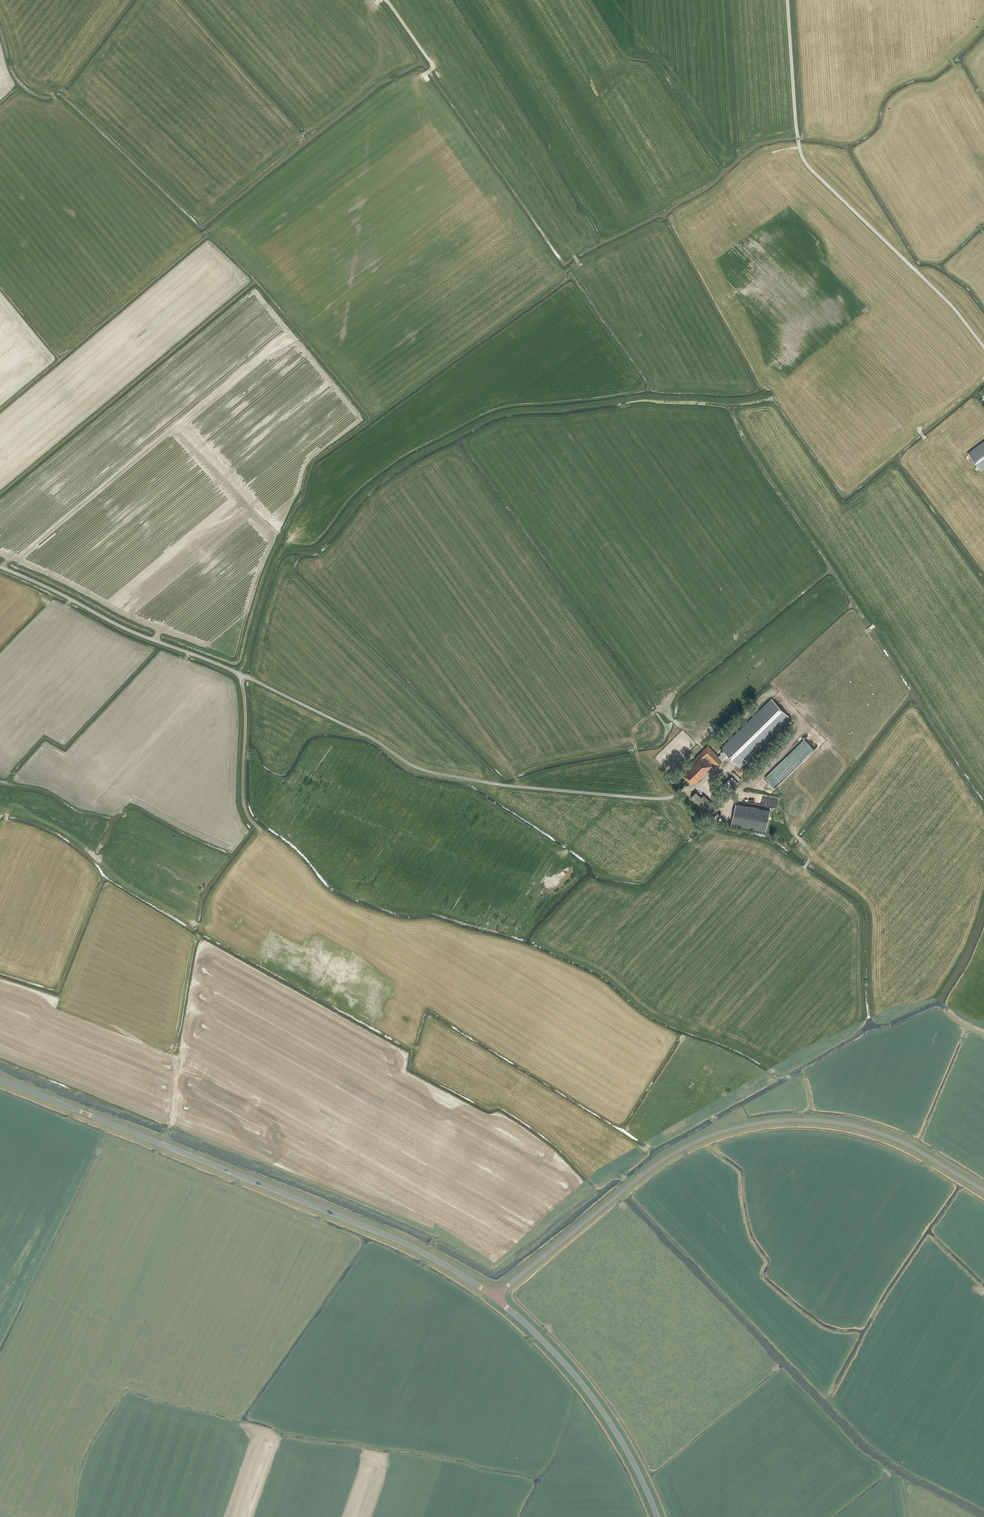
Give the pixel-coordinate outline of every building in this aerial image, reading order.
[(968,453),(981,470),(983,468),(983,441),(968,453)] [(302,530),(308,535),(313,528),(307,524),(302,530)] [(790,717),(772,699),(722,749),(724,751),(719,756),(708,745),(684,769),(683,768),(680,772),(694,785),(713,766),(715,767),(728,755),(739,767),(790,717)] [(732,776),(723,785),(730,791),(738,783),(732,776)] [(711,815),(718,808),(703,795),(702,797),(696,791),(691,797),(711,815)] [(770,811),(736,803),(731,823),(766,830),(770,811)]
